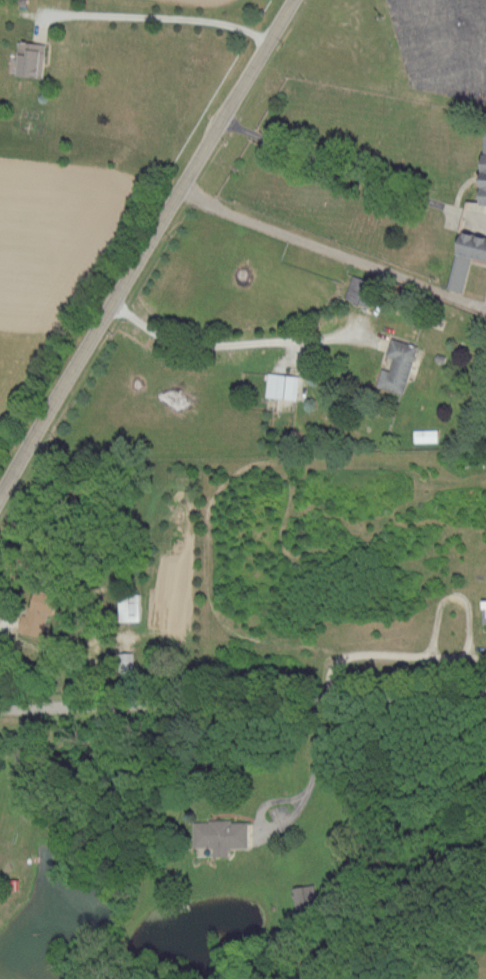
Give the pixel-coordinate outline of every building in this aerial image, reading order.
[(43,76),(45,43),(20,41),(19,75),(43,76)] [(465,292),(472,257),(485,260),(485,236),(464,232),(453,290),(465,292)] [(379,282),(351,275),(346,299),(373,306),(379,282)] [(383,367),(377,386),(404,394),(418,346),(393,338),(388,356),(395,358),(391,370),(383,367)] [(301,376),(269,372),(266,396),(297,400),(301,376)] [(56,615),(60,596),(34,589),(23,632),(42,637),(49,613),(56,615)] [(121,597),(122,622),(142,621),(142,596),(121,597)] [(250,846),(249,819),(196,821),(197,847),(215,846),(216,855),(231,854),(231,847),(250,846)]
